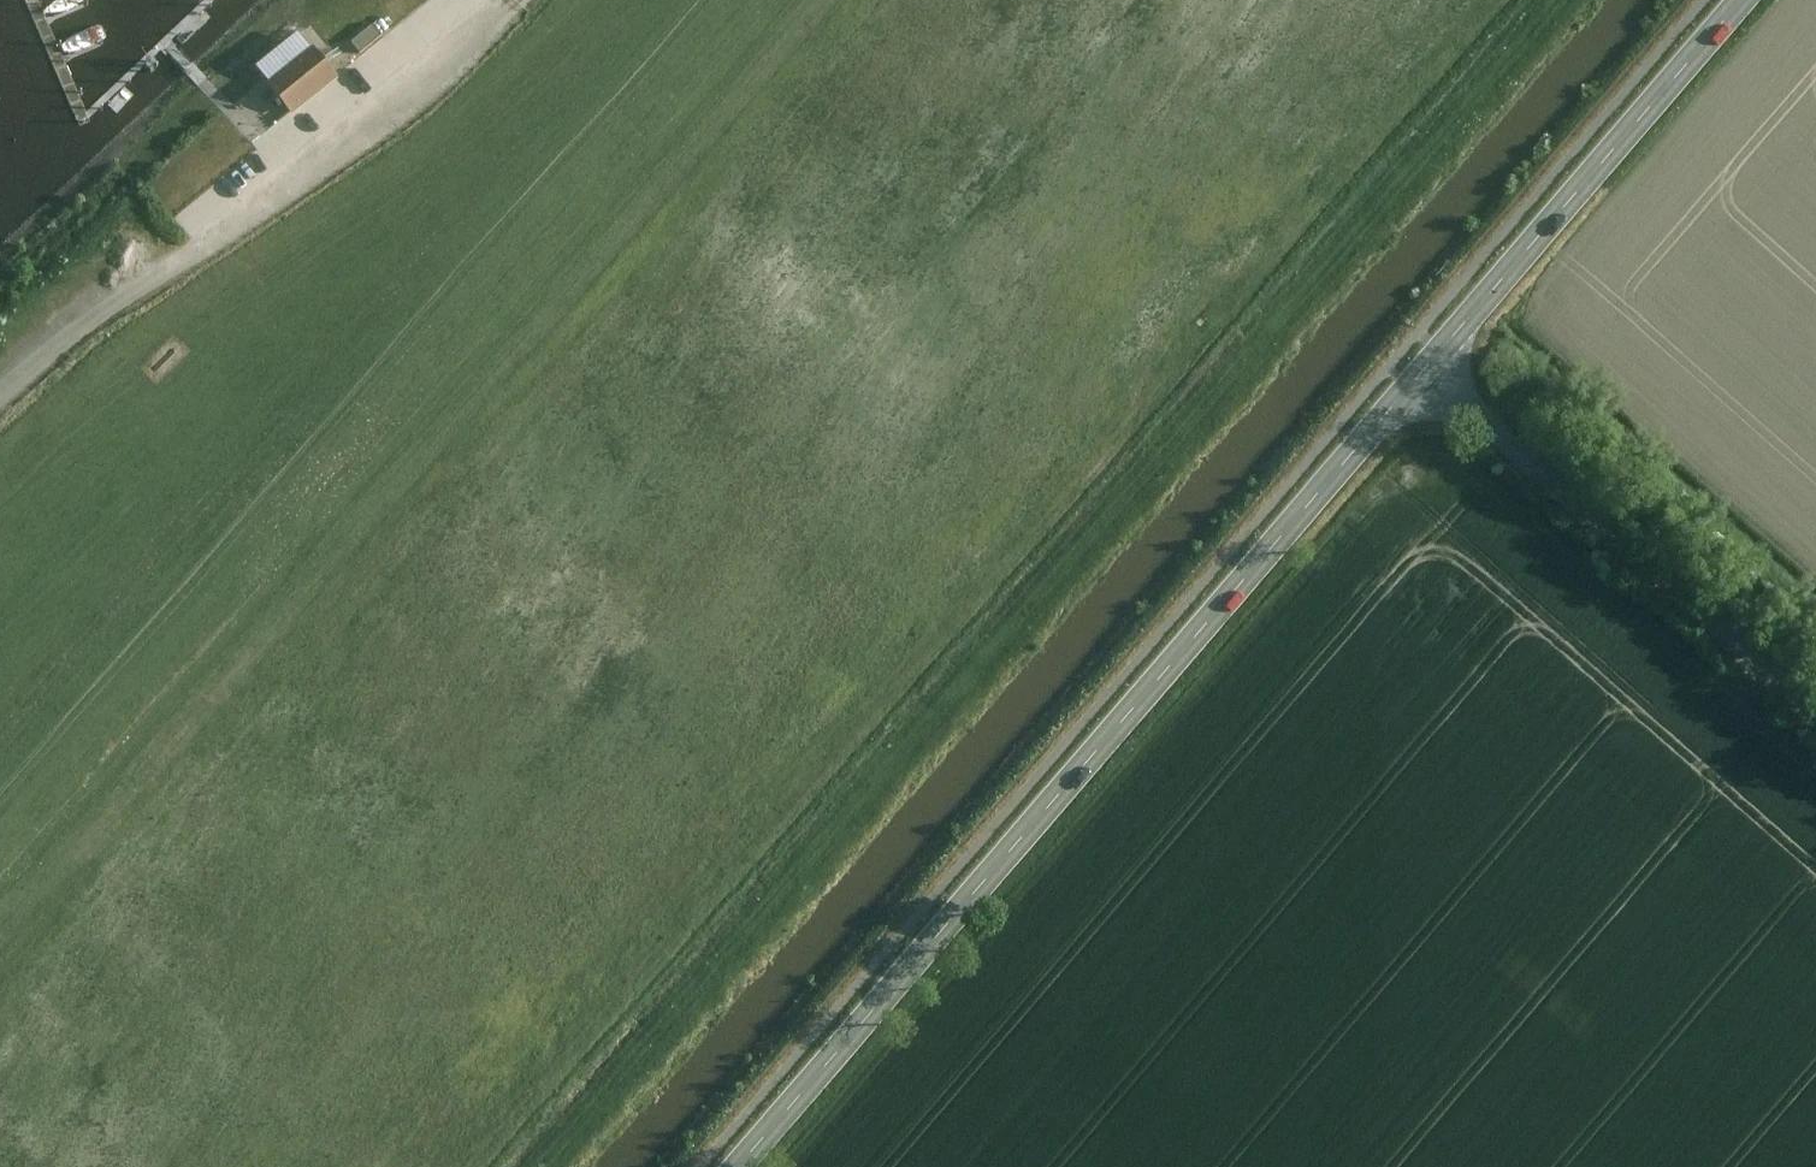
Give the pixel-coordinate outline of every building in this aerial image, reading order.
[(376,20),(352,41),(364,55),(388,34),(376,20)] [(311,46),(268,81),(293,112),(336,77),(311,46)]
